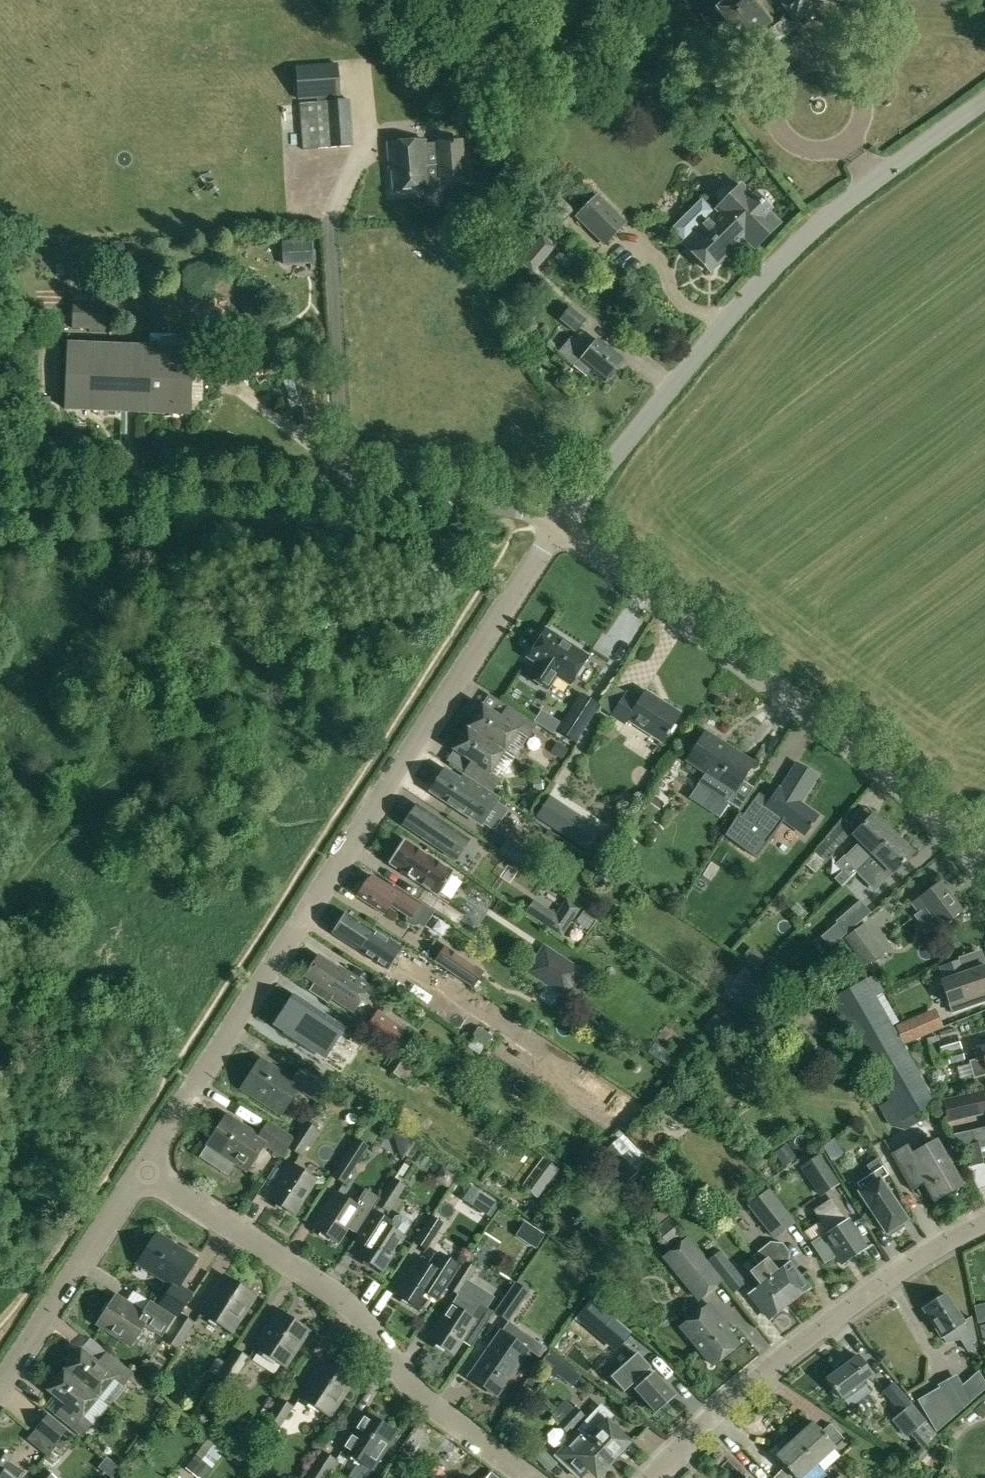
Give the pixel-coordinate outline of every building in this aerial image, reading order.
[(700,16),(728,52),(737,44),(751,62),(794,29),(792,26),(815,7),(810,0),(780,0),(776,3),(782,10),(775,15),(763,0),(728,0),(716,9),(714,6),(700,16)] [(298,63),(298,82),(339,80),(337,61),(298,63)] [(339,80),(298,82),(302,150),(343,147),(339,80)] [(388,143),(390,170),(393,170),(394,190),(438,187),(437,177),(464,175),(461,140),(436,142),(437,144),(425,145),(425,140),(388,143)] [(701,202),(672,232),(711,271),(744,238),(755,249),(783,221),(771,210),(773,208),(759,193),(755,197),(743,185),(735,193),(729,188),(723,187),(716,193),(716,200),(722,206),(714,215),(701,202)] [(576,219),(604,247),(626,223),(597,196),(576,219)] [(562,224),(573,212),(561,201),(550,214),(562,224)] [(520,262),(533,273),(555,248),(559,251),(567,242),(551,228),(542,236),(520,262)] [(282,241),(283,266),(313,264),(312,240),(282,241)] [(555,258),(568,270),(579,257),(565,246),(555,258)] [(70,325),(104,327),(105,302),(71,300),(70,325)] [(561,319),(576,332),(586,319),(572,306),(561,319)] [(558,353),(586,376),(592,369),(605,380),(621,360),(598,340),(594,344),(587,338),(581,344),(572,337),(558,353)] [(65,408),(189,414),(192,349),(68,344),(65,408)] [(528,658),(569,685),(588,657),(546,630),(528,658)] [(613,716),(624,723),(627,719),(662,741),(679,714),(647,693),(641,703),(627,694),(613,716)] [(581,695),(558,730),(574,741),(598,705),(581,695)] [(483,705),(468,728),(505,752),(519,731),(529,737),(536,725),(507,707),(501,717),(483,705)] [(549,718),(542,729),(551,735),(558,724),(549,718)] [(505,752),(468,728),(454,750),(472,761),(464,773),(481,784),(493,792),(501,779),(492,773),(505,752)] [(688,762),(708,774),(702,784),(739,807),(751,789),(741,782),(753,763),(707,733),(688,762)] [(568,749),(558,743),(552,752),(563,759),(568,749)] [(757,858),(784,819),(805,834),(817,816),(799,803),(816,777),(797,765),(781,789),(779,788),(770,801),(760,793),(744,816),(740,813),(726,834),(757,858)] [(432,792),(482,825),(499,798),(464,776),(463,777),(466,778),(464,782),(446,770),(443,775),(439,773),(432,785),(435,787),(432,792)] [(541,779),(532,780),(534,791),(543,789),(541,779)] [(643,807),(656,816),(663,803),(651,795),(643,807)] [(586,850),(600,829),(550,796),(536,817),(586,850)] [(418,806),(405,825),(430,843),(430,842),(452,858),(454,856),(469,867),(475,858),(459,847),(461,845),(465,838),(443,824),(418,806)] [(844,856),(836,864),(850,878),(856,872),(892,834),(873,815),(853,836),(860,843),(846,857),(844,856)] [(816,854),(826,861),(850,833),(841,824),(816,854)] [(892,834),(856,872),(875,891),(912,852),(892,834)] [(389,863),(401,871),(401,872),(415,881),(416,880),(440,896),(455,872),(405,840),(389,863)] [(508,840),(500,852),(527,868),(535,855),(508,840)] [(617,860),(613,867),(625,875),(629,867),(617,860)] [(710,881),(718,868),(711,863),(703,876),(710,881)] [(359,897),(385,915),(391,905),(410,918),(418,906),(374,876),(359,897)] [(912,903),(920,913),(925,909),(940,929),(963,911),(940,882),(912,903)] [(861,899),(836,920),(846,933),(856,924),(871,912),(861,899)] [(557,915),(534,900),(526,913),(549,928),(557,915)] [(429,906),(416,918),(427,930),(440,918),(429,906)] [(334,934),(361,952),(366,945),(377,953),(385,941),(373,932),(374,931),(348,913),(334,934)] [(844,939),(865,967),(884,952),(864,924),(844,939)] [(830,947),(839,939),(831,930),(822,938),(830,947)] [(583,969),(545,945),(530,969),(568,993),(583,969)] [(331,999),(354,1012),(369,987),(319,956),(307,977),(316,982),(310,991),(329,1002),(331,999)] [(940,967),(945,981),(953,1004),(962,1000),(984,992),(984,968),(984,966),(966,973),(961,959),(940,967)] [(458,962),(451,972),(472,986),(479,976),(458,962)] [(789,973),(784,969),(775,978),(779,983),(789,973)] [(875,974),(865,979),(875,997),(882,993),(885,992),(875,974)] [(763,979),(748,1000),(758,1007),(773,986),(763,979)] [(830,998),(899,1122),(935,1103),(865,979),(830,998)] [(345,1029),(294,995),(291,1000),(279,1018),(289,1025),(283,1034),(315,1055),(321,1046),(330,1052),(344,1030),(345,1029)] [(405,1028),(377,1010),(365,1027),(393,1045),(405,1028)] [(917,1014),(897,1022),(903,1037),(923,1028),(917,1014)] [(496,1038),(478,1027),(471,1037),(489,1050),(496,1038)] [(926,1038),(934,1068),(965,1059),(957,1034),(939,1040),(938,1035),(926,1038)] [(969,1062),(974,1079),(984,1076),(984,1046),(972,1050),(975,1060),(969,1062)] [(397,1055),(387,1069),(399,1078),(409,1063),(397,1055)] [(281,1114),(297,1088),(318,1101),(329,1085),(300,1066),(292,1079),(261,1059),(242,1089),(281,1114)] [(932,1080),(937,1085),(943,1083),(945,1077),(940,1072),(934,1073),(932,1080)] [(984,1113),(984,1092),(944,1102),(948,1122),(984,1113)] [(267,1122),(258,1136),(227,1116),(208,1145),(247,1170),(263,1145),(283,1156),(286,1152),(288,1148),(295,1138),(267,1122)] [(305,1123),(295,1138),(288,1148),(301,1156),(317,1131),(305,1123)] [(973,1132),(975,1143),(984,1141),(984,1130),(973,1132)] [(404,1137),(399,1145),(408,1151),(413,1143),(404,1137)] [(602,1153),(628,1181),(644,1166),(641,1162),(617,1139),(602,1153)] [(821,1147),(832,1162),(843,1154),(833,1139),(821,1147)] [(891,1153),(912,1190),(917,1188),(916,1187),(919,1183),(929,1190),(935,1200),(946,1194),(953,1198),(960,1186),(935,1141),(911,1155),(905,1145),(891,1153)] [(984,1156),(984,1141),(975,1143),(965,1146),(966,1152),(973,1164),(981,1161),(980,1157),(984,1156)] [(333,1177),(345,1184),(368,1149),(356,1142),(333,1177)] [(787,1144),(774,1153),(784,1167),(797,1158),(787,1144)] [(801,1167),(820,1197),(839,1184),(820,1153),(801,1167)] [(904,1226),(902,1223),(905,1222),(886,1194),(887,1193),(880,1181),(888,1175),(877,1159),(867,1166),(872,1174),(857,1184),(862,1191),(861,1192),(872,1208),(870,1209),(886,1234),(889,1232),(891,1235),(904,1226)] [(270,1199),(295,1214),(316,1179),(292,1164),(270,1199)] [(442,1166),(440,1167),(433,1178),(434,1180),(446,1188),(447,1188),(455,1176),(454,1174),(442,1166)] [(377,1205),(388,1213),(405,1186),(394,1179),(377,1205)] [(314,1228),(338,1243),(348,1227),(357,1233),(379,1197),(366,1189),(356,1205),(337,1193),(314,1228)] [(749,1207),(776,1241),(794,1224),(788,1213),(770,1190),(749,1207)] [(499,1205),(484,1195),(479,1203),(493,1213),(499,1205)] [(815,1211),(829,1233),(825,1236),(842,1263),(865,1248),(847,1220),(845,1221),(832,1201),(815,1211)] [(381,1221),(358,1257),(381,1272),(404,1236),(403,1235),(411,1226),(409,1219),(402,1215),(395,1216),(389,1226),(381,1221)] [(415,1242),(427,1249),(443,1224),(431,1217),(415,1242)] [(671,1218),(656,1231),(668,1244),(683,1232),(671,1218)] [(545,1235),(537,1230),(530,1242),(537,1247),(545,1235)] [(178,1317),(180,1314),(193,1293),(181,1285),(197,1259),(158,1234),(138,1264),(171,1285),(159,1304),(178,1317)] [(724,1282),(707,1261),(687,1236),(663,1257),(699,1303),(724,1282)] [(771,1242),(752,1257),(758,1265),(788,1304),(808,1288),(790,1265),(787,1262),(790,1254),(781,1242),(771,1242)] [(397,1293),(420,1308),(429,1295),(438,1300),(460,1265),(437,1250),(427,1265),(418,1259),(397,1293)] [(720,1251),(707,1261),(724,1282),(733,1293),(745,1283),(720,1251)] [(448,1289),(459,1296),(476,1269),(464,1262),(448,1289)] [(758,1265),(749,1272),(761,1287),(750,1295),(769,1319),(788,1304),(758,1265)] [(201,1312),(232,1332),(255,1296),(224,1276),(201,1312)] [(496,1313),(509,1322),(531,1291),(518,1281),(496,1313)] [(620,1300),(624,1288),(617,1286),(607,1282),(603,1294),(613,1298),(620,1300)] [(972,1317),(962,1322),(945,1296),(924,1309),(941,1337),(954,1328),(968,1353),(978,1346),(972,1317)] [(149,1301),(140,1314),(114,1298),(99,1323),(132,1344),(144,1325),(162,1337),(174,1316),(149,1301)] [(429,1340),(453,1355),(462,1340),(472,1346),(494,1312),(479,1303),(471,1316),(452,1304),(429,1340)] [(710,1305),(681,1328),(711,1365),(738,1344),(720,1322),(723,1320),(710,1305)] [(976,1311),(978,1324),(984,1322),(984,1309),(976,1311)] [(255,1347),(286,1367),(309,1331),(278,1311),(255,1347)] [(629,1331),(605,1311),(597,1321),(621,1341),(629,1331)] [(180,1314),(178,1317),(163,1341),(177,1350),(194,1322),(180,1314)] [(470,1376),(497,1396),(529,1351),(501,1331),(470,1376)] [(82,1350),(65,1370),(98,1398),(114,1379),(122,1386),(132,1374),(112,1358),(105,1352),(97,1362),(82,1350)] [(214,1382),(228,1390),(249,1358),(236,1350),(226,1365),(218,1376),(214,1382)] [(638,1351),(610,1377),(619,1387),(624,1391),(633,1383),(637,1387),(635,1389),(655,1413),(674,1397),(657,1377),(659,1375),(647,1361),(638,1351)] [(565,1364),(549,1352),(539,1365),(555,1377),(565,1364)] [(827,1379),(841,1399),(873,1375),(859,1355),(827,1379)] [(210,1370),(218,1376),(226,1365),(217,1359),(210,1370)] [(300,1396),(330,1416),(354,1380),(323,1361),(300,1396)] [(65,1370),(48,1391),(64,1404),(56,1414),(84,1437),(92,1426),(82,1418),(98,1398),(65,1370)] [(955,1416),(972,1402),(984,1390),(984,1381),(979,1371),(963,1385),(957,1374),(937,1385),(955,1416)] [(894,1383),(884,1391),(902,1413),(894,1419),(906,1434),(914,1428),(923,1419),(913,1406),(894,1383)] [(262,1425),(276,1434),(294,1407),(280,1399),(262,1425)] [(568,1416),(575,1408),(565,1399),(556,1409),(568,1416)] [(984,1403),(976,1410),(980,1416),(984,1412),(984,1404),(984,1403)] [(579,1428),(580,1428),(612,1460),(629,1443),(607,1421),(613,1416),(602,1405),(579,1428)] [(575,1408),(568,1416),(577,1425),(585,1417),(575,1407),(575,1408)] [(550,1416),(559,1425),(568,1416),(556,1409),(550,1416)] [(342,1449),(373,1470),(396,1434),(365,1413),(342,1449)] [(67,1429),(48,1414),(37,1427),(56,1443),(67,1429)] [(568,1416),(559,1425),(568,1434),(577,1425),(568,1416)] [(813,1423),(795,1439),(817,1464),(835,1448),(844,1439),(830,1423),(820,1432),(813,1423)] [(553,1455),(577,1477),(583,1477),(589,1471),(596,1477),(612,1460),(580,1428),(553,1455)] [(208,1439),(188,1468),(202,1477),(223,1449),(208,1439)] [(777,1455),(797,1477),(801,1477),(817,1464),(795,1439),(777,1455)] [(338,1460),(323,1449),(305,1477),(327,1477),(338,1460)] [(2,1470),(10,1457),(0,1451),(0,1477),(14,1477),(2,1470)] [(46,1468),(37,1477),(56,1477),(46,1468)]
